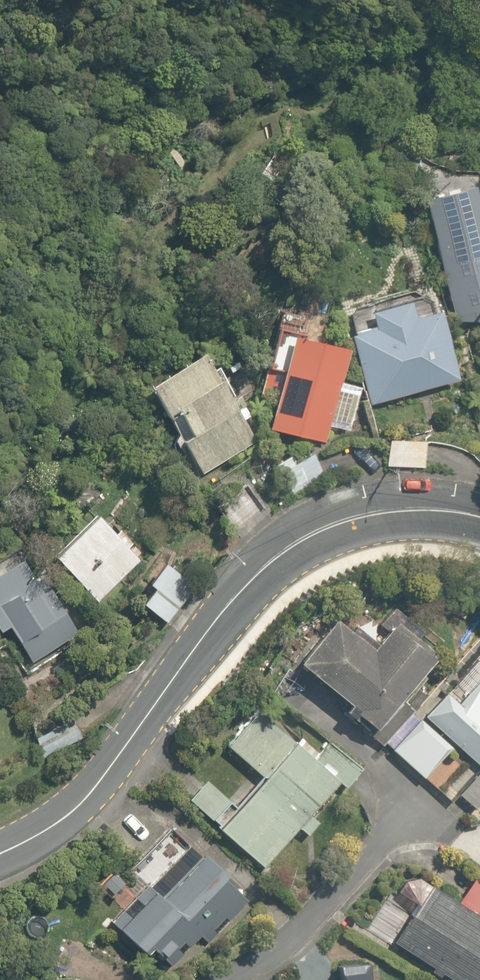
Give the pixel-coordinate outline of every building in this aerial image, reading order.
[(403,209),(409,232),(434,226),(456,324),(479,319),(479,191),(403,209)] [(434,315),(430,298),(352,316),(374,408),(466,385),(448,312),(434,315)] [(271,382),(264,408),(279,412),(274,433),(326,447),(332,425),(355,431),(366,393),(343,387),(353,350),(300,336),(296,351),(281,347),(274,373),(289,377),(287,386),(271,382)] [(222,376),(209,357),(152,396),(205,474),(262,435),(240,404),(257,393),(239,365),(222,376)] [(430,440),(381,437),(379,468),(429,470),(430,440)] [(145,558),(104,519),(62,564),(103,602),(145,558)] [(80,633),(67,609),(59,613),(31,562),(0,579),(0,640),(14,633),(29,661),(80,633)] [(200,578),(173,564),(149,613),(176,626),(200,578)] [(347,717),(376,739),(437,659),(399,630),(380,655),(335,621),(301,666),(355,707),(347,717)] [(469,705),(445,685),(420,714),(479,766),(479,693),(469,705)] [(295,743),(253,707),(222,743),(267,781),(225,832),(269,869),(303,829),(310,835),(357,780),(302,734),(295,743)] [(478,770),(412,714),(384,747),(450,803),(478,770)] [(473,826),(479,818),(479,775),(460,799),(474,811),(466,820),(473,826)] [(191,925),(237,876),(198,840),(156,886),(151,881),(112,923),(151,960),(187,922),(191,925)] [(393,946),(447,979),(479,979),(479,921),(406,874),(390,900),(413,914),(393,946)] [(454,898),(479,914),(479,877),(478,876),(469,891),(461,886),(454,898)] [(377,965),(341,968),(342,979),(378,979),(377,965)]
